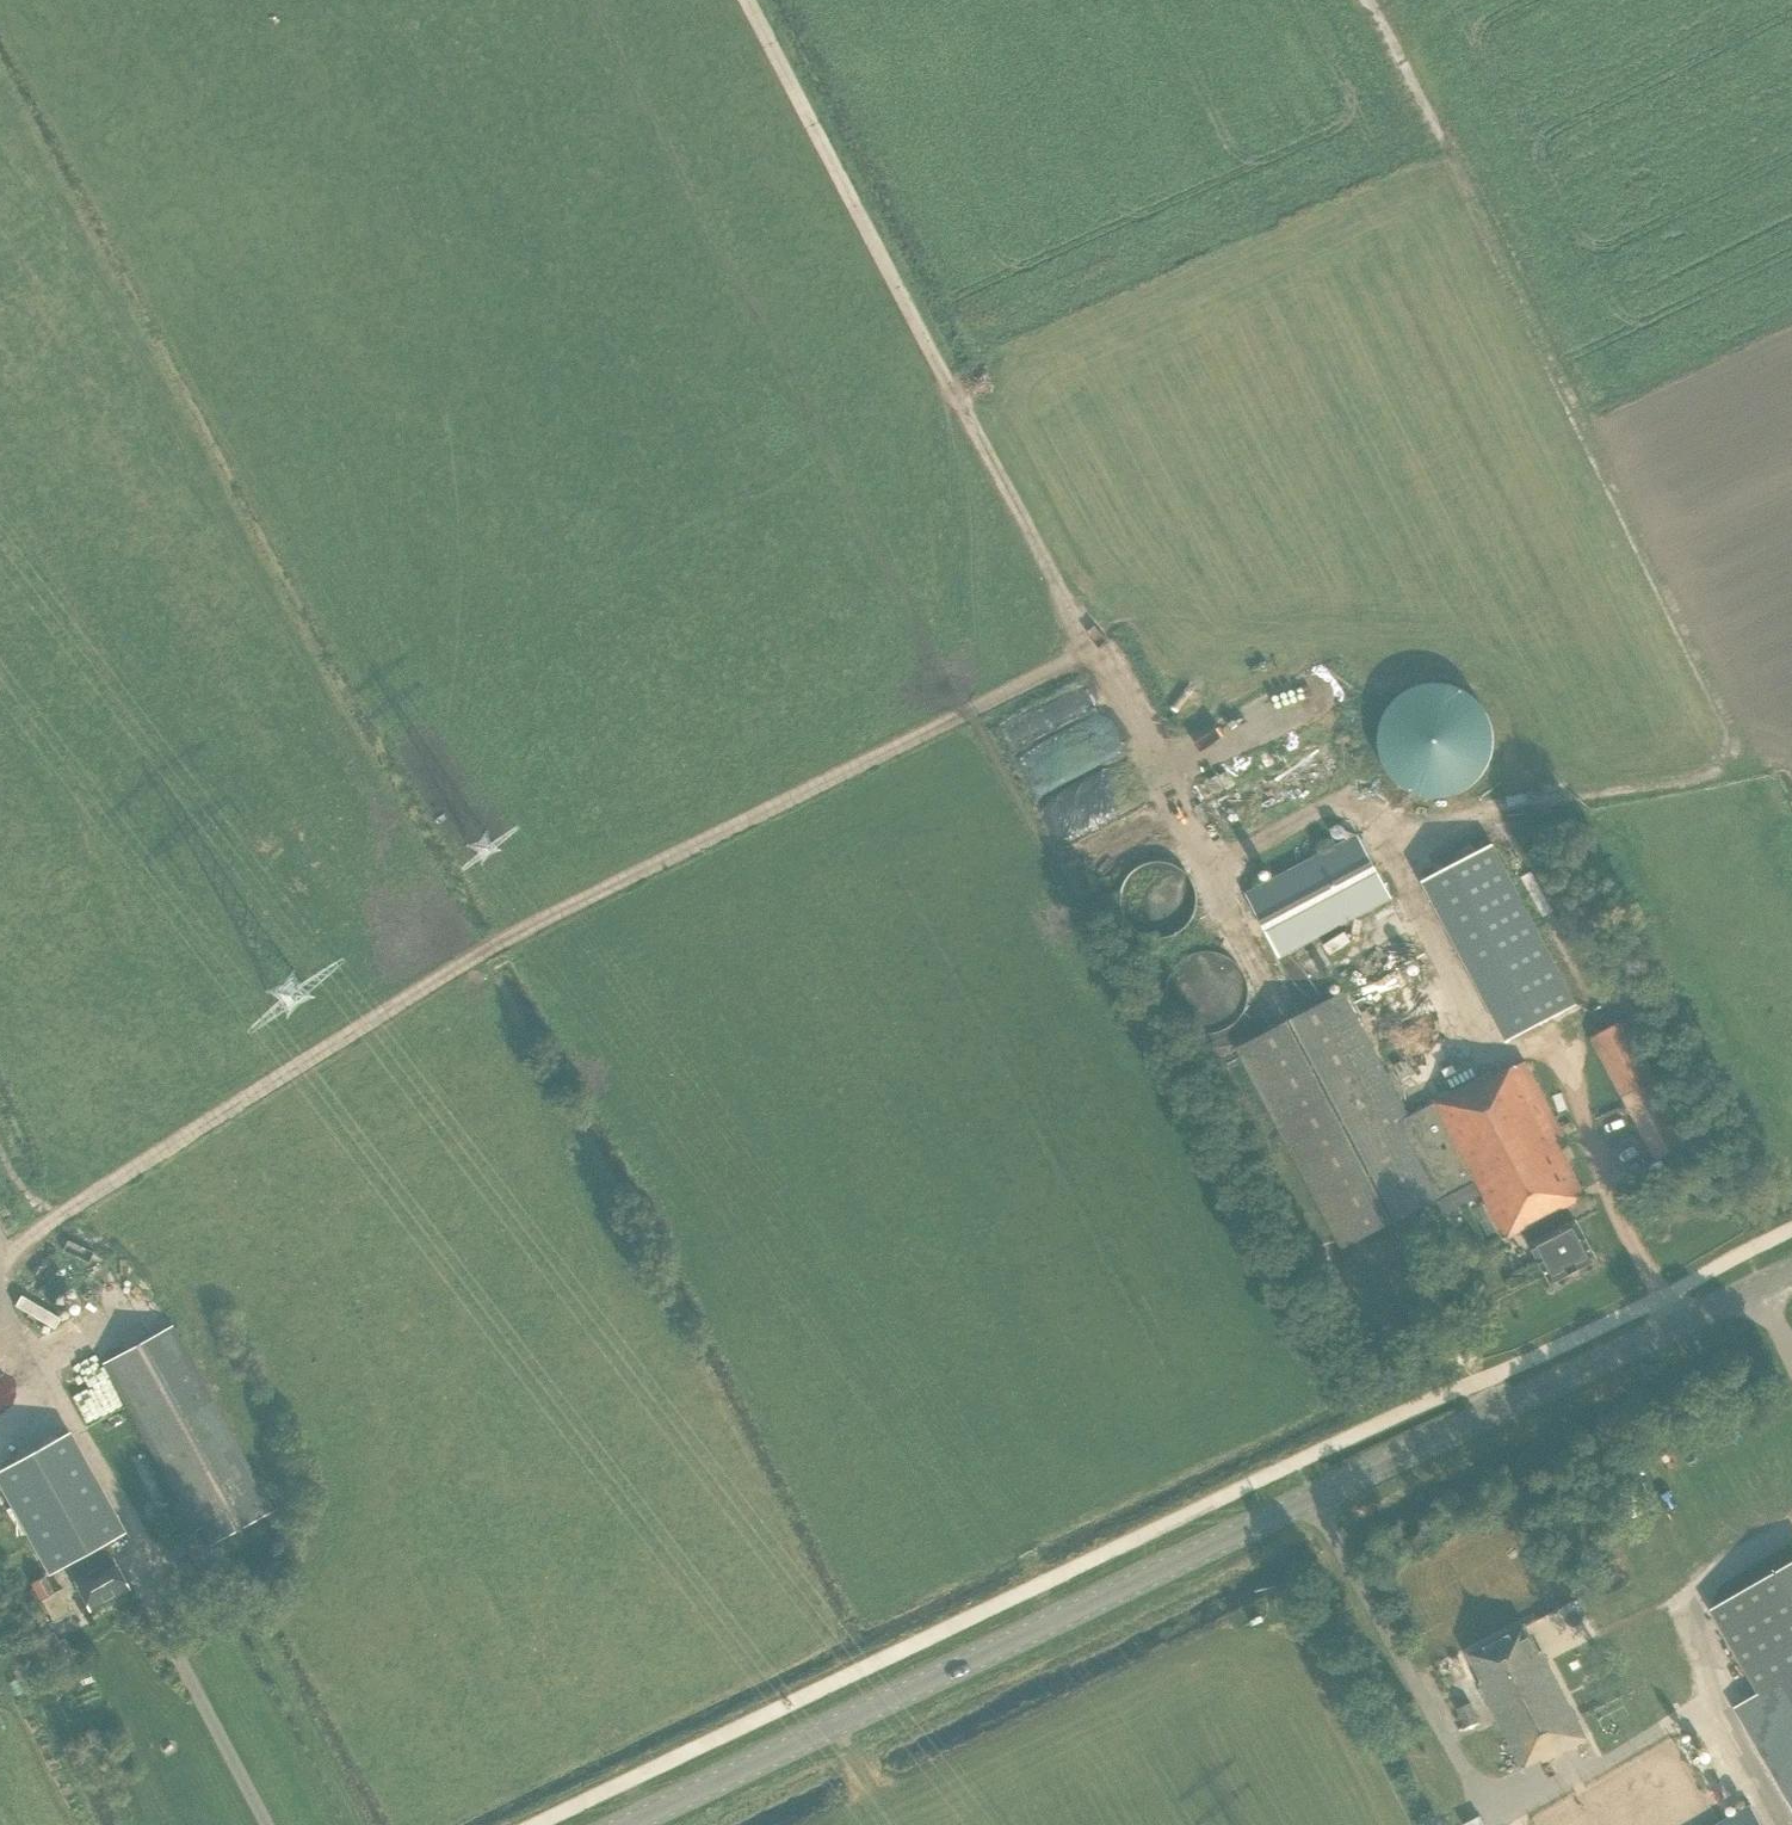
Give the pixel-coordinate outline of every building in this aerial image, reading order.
[(1357,835),(1251,891),(1247,893),(1280,957),(1391,898),(1357,835)] [(1507,1041),(1577,1004),(1493,844),(1423,881),(1507,1041)] [(1408,1116),(1344,993),(1237,1049),(1342,1248),(1475,1178),(1506,1238),(1534,1223),(1542,1238),(1531,1243),(1552,1283),(1597,1259),(1576,1220),(1569,1224),(1562,1210),(1587,1197),(1556,1139),(1564,1135),(1525,1061),(1496,1077),(1493,1072),(1408,1116)] [(1625,1019),(1591,1037),(1656,1160),(1686,1144),(1652,1082),(1657,1079),(1625,1019)] [(179,1502),(173,1506),(188,1534),(200,1527),(210,1546),(273,1511),(172,1326),(103,1363),(179,1502)] [(69,1434),(0,1472),(0,1482),(50,1572),(65,1564),(90,1608),(128,1587),(103,1543),(123,1532),(69,1434)] [(1711,1609),(1759,1693),(1735,1707),(1791,1806),(1791,1562),(1711,1609)] [(48,1582),(45,1576),(32,1583),(41,1599),(54,1592),(48,1582)] [(1538,1654),(1524,1627),(1471,1654),(1484,1680),(1479,1682),(1494,1710),(1478,1719),(1469,1703),(1458,1708),(1467,1726),(1472,1723),(1478,1733),(1500,1722),(1523,1767),(1541,1758),(1543,1761),(1587,1738),(1542,1652),(1538,1654)] [(1752,1806),(1719,1824),(1763,1824),(1752,1806)]
